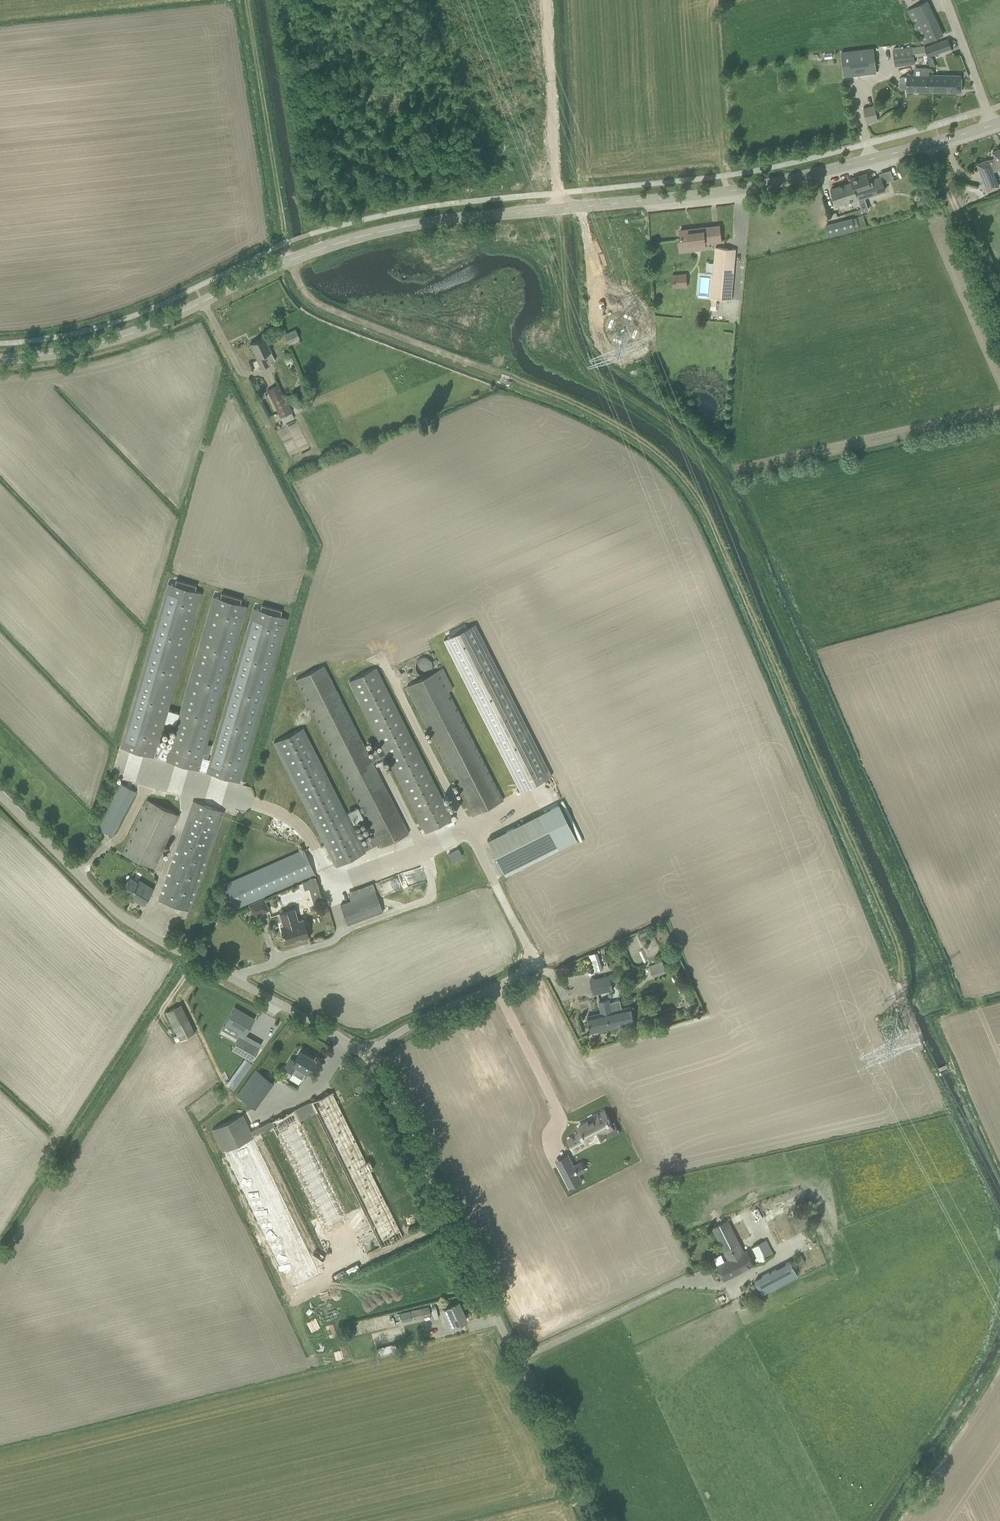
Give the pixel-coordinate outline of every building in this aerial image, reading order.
[(926,0),(906,10),(923,44),(943,35),(926,0)] [(947,38),(925,47),(928,56),(951,48),(947,38)] [(915,64),(913,46),(892,49),(895,66),(915,64)] [(873,47),(840,51),(843,75),(876,71),(873,47)] [(933,91),(933,75),(929,74),(929,67),(920,67),(920,74),(913,74),(907,74),(907,76),(902,76),(899,78),(899,86),(902,88),(907,88),(906,90),(933,91)] [(933,75),(933,91),(960,92),(961,75),(933,75)] [(874,105),(863,107),(867,123),(878,120),(874,105)] [(999,169),(999,148),(993,151),(995,157),(988,160),(988,159),(977,163),(987,190),(998,185),(993,171),(999,169),(999,170),(999,169)] [(852,182),(858,198),(862,212),(863,211),(868,209),(864,196),(862,191),(871,189),(872,193),(885,189),(881,177),(869,180),(867,173),(851,178),(852,182)] [(836,205),(858,198),(852,182),(831,189),(834,198),(836,205)] [(929,197),(922,194),(918,203),(924,206),(929,197)] [(826,225),(828,234),(859,227),(856,217),(826,225)] [(678,238),(679,248),(679,249),(698,247),(697,242),(721,239),(720,226),(680,230),(681,238),(678,238)] [(716,310),(717,298),(731,299),(736,250),(715,248),(710,297),(711,297),(710,309),(716,310)] [(687,273),(671,274),(672,288),(687,287),(687,273)] [(283,335),(288,344),(299,338),(295,329),(283,335)] [(269,366),(268,363),(275,360),(270,351),(271,351),(264,337),(250,344),(262,369),(269,366)] [(293,412),(288,403),(295,399),(292,393),(285,397),(279,384),(267,389),(281,418),(293,412)] [(154,756),(166,760),(169,747),(157,744),(201,593),(194,591),(196,586),(176,580),(174,585),(168,583),(120,747),(154,757),(154,756)] [(167,709),(164,721),(175,725),(169,747),(166,760),(165,760),(199,770),(199,769),(206,771),(209,759),(202,757),(246,606),(240,604),(241,599),(221,593),(219,598),(213,596),(179,712),(167,709)] [(253,608),(209,759),(206,771),(206,772),(239,782),(287,618),(280,616),(282,610),(261,605),(260,610),(253,608)] [(550,775),(474,625),(443,640),(519,790),(550,775)] [(302,727),(272,742),(335,867),(366,852),(365,851),(378,843),(380,847),(409,833),(387,790),(373,762),(387,755),(423,827),(422,828),(424,831),(425,830),(426,832),(452,819),(447,810),(376,666),(348,680),(383,749),(370,755),(335,687),(324,665),(295,680),(307,701),(354,795),(360,807),(362,811),(374,835),(360,842),(302,727)] [(443,668),(437,671),(406,687),(471,815),(490,805),(501,799),(447,691),(454,688),(443,668)] [(133,795),(135,792),(120,784),(118,787),(101,819),(97,827),(111,835),(116,827),(133,795)] [(154,868),(158,859),(179,814),(148,799),(122,853),(154,868)] [(224,811),(217,808),(197,801),(192,800),(176,848),(161,891),(158,900),(189,911),(192,901),(207,859),(224,811)] [(558,804),(487,840),(505,876),(576,840),(558,804)] [(358,807),(347,812),(353,824),(363,818),(360,812),(362,811),(360,807),(358,808),(358,807)] [(229,889),(224,892),(231,909),(314,873),(304,850),(303,851),(227,884),(229,889)] [(418,882),(426,880),(423,867),(377,880),(381,893),(404,887),(403,883),(417,879),(418,882)] [(131,897),(142,904),(152,888),(138,880),(137,882),(129,877),(121,890),(131,896),(131,897)] [(315,877),(302,881),(304,889),(309,888),(318,885),(315,877)] [(383,911),(373,883),(347,892),(350,900),(340,904),(348,924),(383,911)] [(254,916),(269,910),(263,898),(249,904),(254,916)] [(294,909),(279,913),(282,923),(284,922),(284,924),(280,925),(282,933),(283,935),(286,943),(309,936),(303,919),(298,920),(294,909)] [(599,951),(590,953),(594,971),(603,969),(599,951)] [(653,977),(666,972),(662,960),(649,965),(653,977)] [(613,989),(610,974),(589,978),(592,993),(613,989)] [(588,1016),(591,1032),(633,1022),(629,1006),(612,1010),(610,998),(598,1001),(600,1013),(588,1016)] [(180,1004),(166,1011),(180,1040),(195,1033),(180,1004)] [(225,1024),(222,1030),(237,1038),(231,1049),(251,1060),(258,1047),(242,1038),(244,1034),(245,1035),(249,1027),(254,1019),(234,1008),(229,1016),(225,1024)] [(285,1067),(284,1069),(301,1079),(307,1070),(314,1059),(300,1051),(295,1060),(291,1057),(285,1067)] [(251,1064),(248,1061),(230,1086),(233,1089),(251,1064)] [(236,1095),(255,1109),(274,1082),(255,1068),(236,1095)] [(244,1114),(216,1126),(285,1289),(318,1276),(259,1135),(276,1128),(321,1235),(349,1223),(351,1228),(368,1221),(379,1247),(400,1238),(339,1091),(250,1127),(244,1114)] [(581,1134),(569,1140),(574,1152),(588,1145),(586,1142),(594,1138),(596,1141),(605,1136),(604,1133),(612,1128),(604,1112),(595,1116),(596,1119),(579,1128),(581,1134)] [(571,1160),(559,1166),(571,1188),(582,1182),(571,1160)] [(795,1210),(767,1220),(776,1243),(800,1234),(795,1220),(798,1219),(795,1210)] [(738,1215),(728,1220),(727,1219),(721,1223),(712,1227),(728,1259),(717,1266),(724,1280),(754,1264),(746,1250),(744,1251),(737,1239),(748,1234),(738,1215)] [(752,1247),(759,1262),(773,1254),(766,1240),(752,1247)] [(381,1246),(367,1253),(370,1260),(384,1253),(381,1246)] [(761,1290),(763,1294),(798,1276),(791,1261),(755,1279),(756,1281),(761,1290)] [(756,1281),(750,1285),(755,1293),(761,1290),(756,1281)] [(466,1320),(458,1302),(441,1309),(449,1328),(466,1320)] [(428,1307),(400,1313),(402,1322),(430,1316),(430,1314),(428,1307)] [(379,1347),(381,1354),(396,1350),(394,1343),(379,1347)]
